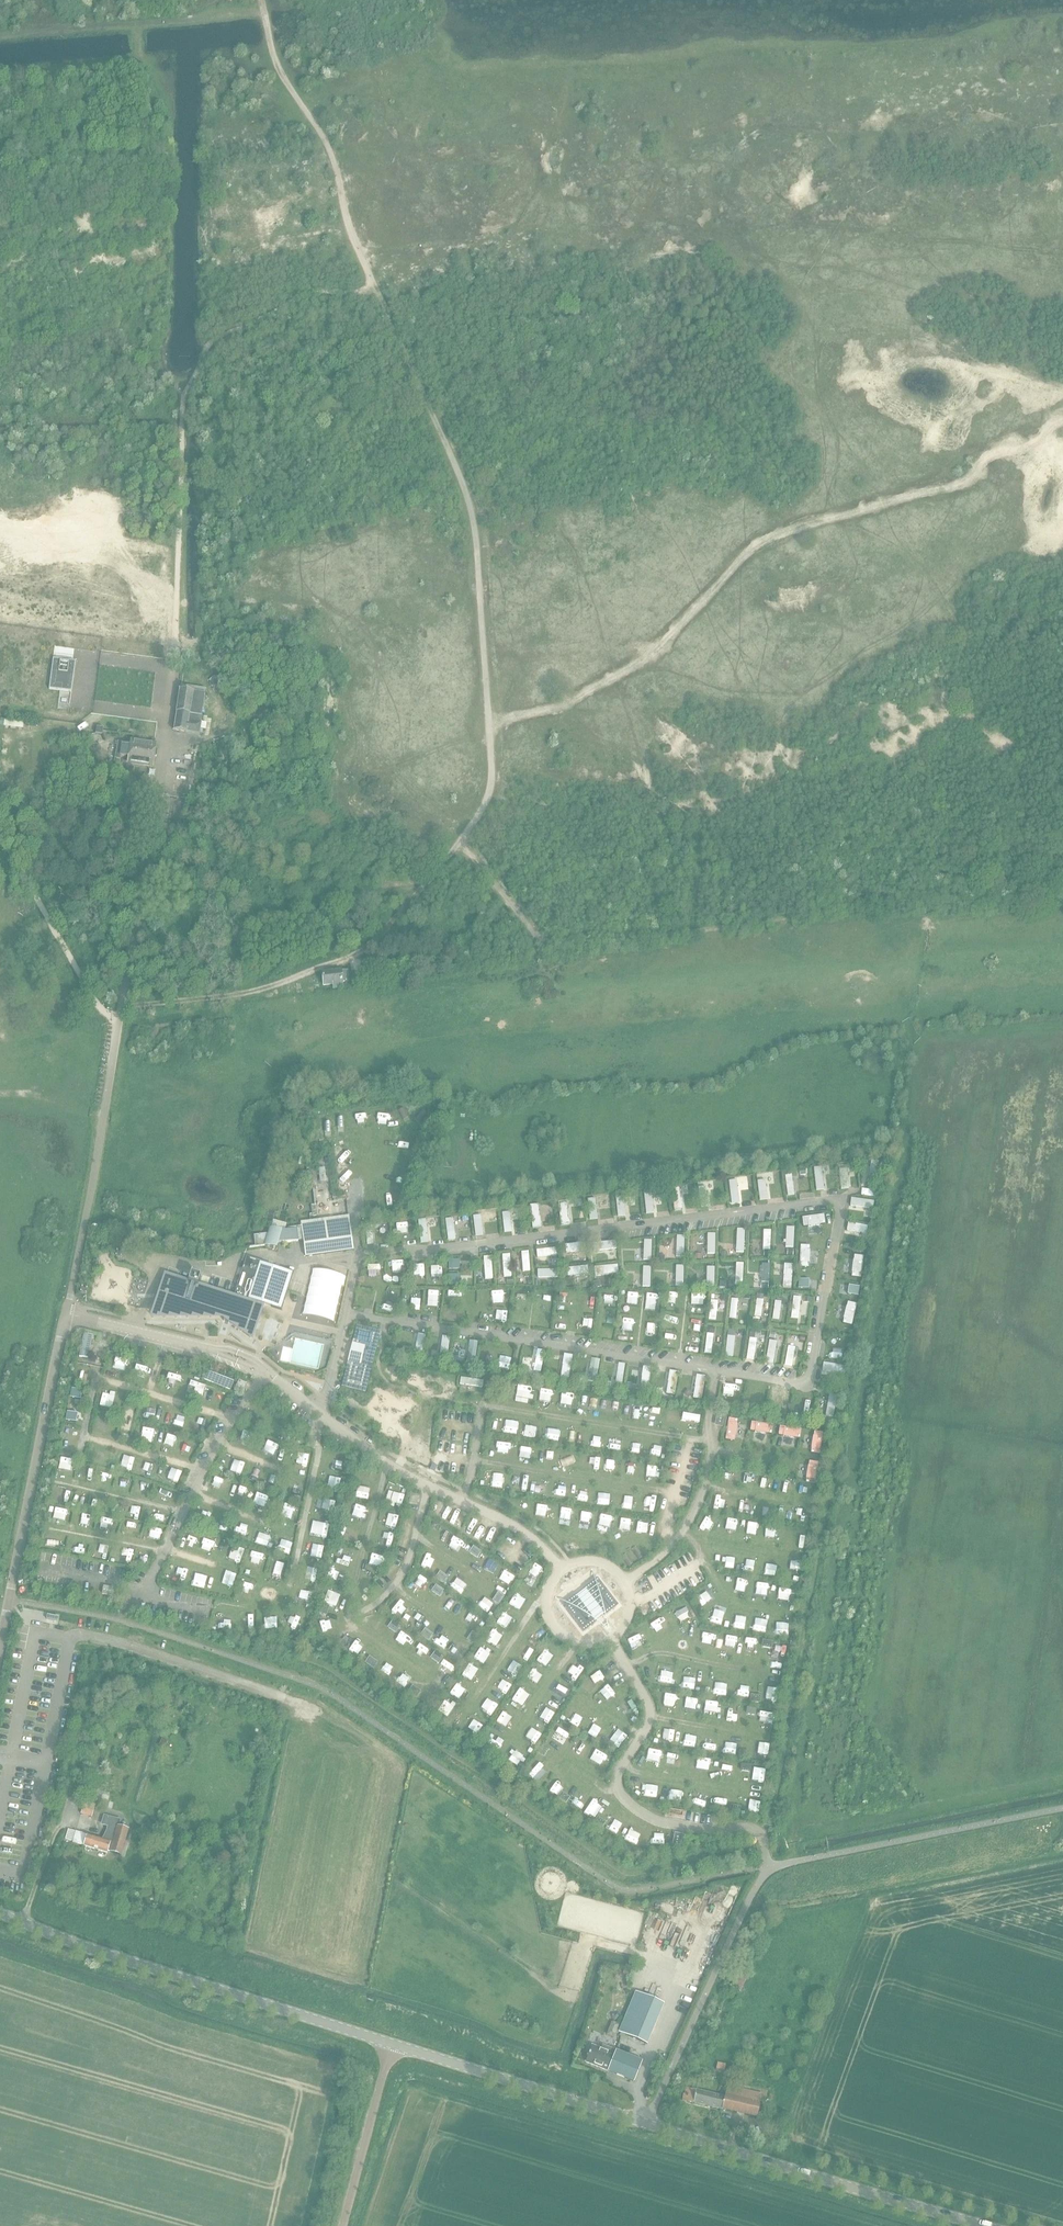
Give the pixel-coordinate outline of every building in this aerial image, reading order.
[(53,658),(49,689),(60,690),(71,691),(71,692),(75,661),(53,658)] [(175,712),(176,712),(175,717),(175,718),(174,729),(173,729),(173,730),(175,730),(185,731),(185,732),(186,732),(199,734),(201,722),(200,721),(201,715),(204,694),(205,693),(204,693),(203,693),(193,692),(193,691),(192,691),(180,689),(179,689),(179,690),(176,710),(175,712)] [(122,742),(117,741),(114,758),(120,759),(120,756),(125,757),(125,754),(129,755),(128,761),(128,762),(129,763),(129,762),(150,766),(151,766),(151,765),(153,756),(156,756),(157,749),(154,749),(154,746),(155,746),(155,745),(154,745),(132,741),(131,741),(131,742),(130,748),(127,747),(127,745),(122,744),(122,742)] [(342,982),(349,981),(348,970),(322,973),(323,985),(333,983),(333,987),(342,986),(342,982)] [(875,1184),(878,1161),(871,1160),(867,1183),(875,1184)] [(816,1190),(824,1189),(821,1166),(813,1167),(816,1190)] [(848,1187),(847,1168),(839,1169),(841,1189),(848,1188),(848,1187)] [(785,1175),(787,1196),(794,1195),(791,1174),(785,1175)] [(739,1202),(736,1179),(728,1180),(731,1203),(739,1202)] [(757,1180),(759,1200),(767,1199),(765,1179),(757,1180)] [(697,1187),(700,1207),(708,1206),(705,1186),(697,1187)] [(679,1191),(672,1192),(674,1210),(681,1209),(679,1191)] [(653,1213),(651,1192),(643,1193),(646,1214),(653,1213)] [(625,1216),(623,1196),(615,1197),(617,1216),(625,1216)] [(851,1197),(850,1205),(873,1208),(874,1200),(851,1197)] [(587,1199),(589,1220),(597,1219),(595,1198),(587,1199)] [(537,1206),(530,1207),(532,1228),(539,1228),(537,1206)] [(511,1231),(509,1211),(502,1212),(504,1232),(511,1231)] [(483,1235),(481,1215),(473,1216),(476,1236),(483,1235)] [(268,1233),(253,1235),(254,1247),(264,1246),(275,1249),(278,1241),(282,1242),(282,1244),(298,1241),(297,1240),(303,1239),(305,1257),(352,1250),(348,1217),(301,1223),(301,1226),(287,1228),(287,1231),(281,1231),(270,1228),(268,1233)] [(447,1240),(455,1239),(453,1217),(445,1218),(447,1240)] [(428,1242),(425,1219),(418,1220),(420,1243),(428,1242)] [(808,1228),(828,1229),(828,1222),(808,1220),(808,1228)] [(870,1227),(848,1222),(847,1230),(869,1234),(870,1227)] [(372,1226),(365,1227),(367,1245),(373,1244),(372,1226)] [(785,1247),(793,1247),(793,1227),(786,1227),(785,1247)] [(736,1228),(735,1252),(743,1252),(744,1229),(736,1228)] [(763,1229),(762,1249),(770,1249),(770,1230),(763,1229)] [(707,1233),(707,1253),(715,1253),(715,1233),(707,1233)] [(683,1256),(684,1235),(676,1235),(676,1256),(683,1256)] [(592,1243),(593,1251),(616,1248),(615,1240),(592,1243)] [(644,1240),(643,1260),(651,1260),(651,1240),(644,1240)] [(804,1247),(823,1249),(824,1242),(805,1240),(804,1247)] [(585,1249),(584,1242),(565,1244),(565,1252),(585,1249)] [(843,1246),(842,1253),(861,1256),(862,1249),(843,1246)] [(536,1249),(537,1257),(556,1255),(555,1247),(536,1249)] [(521,1251),(522,1271),(530,1270),(528,1251),(521,1251)] [(503,1276),(511,1276),(510,1254),(502,1254),(503,1276)] [(491,1255),(483,1256),(485,1278),(492,1278),(491,1255)] [(231,1320),(251,1335),(261,1303),(281,1310),(293,1272),(246,1257),(234,1294),(198,1282),(200,1276),(190,1273),(188,1279),(167,1273),(153,1315),(223,1314),(224,1315),(223,1320),(230,1322),(231,1320)] [(449,1259),(449,1268),(459,1268),(459,1260),(449,1259)] [(743,1263),(736,1262),(735,1284),(742,1284),(743,1263)] [(762,1263),(761,1282),(769,1282),(769,1263),(762,1263)] [(858,1266),(841,1263),(840,1270),(857,1273),(858,1266)] [(567,1268),(568,1275),(588,1273),(587,1265),(567,1268)] [(675,1285),(683,1285),(683,1265),(676,1265),(675,1285)] [(642,1286),(649,1286),(650,1266),(643,1266),(642,1286)] [(316,1267),(311,1291),(319,1293),(324,1269),(316,1267)] [(706,1285),(714,1285),(714,1267),(707,1267),(706,1285)] [(558,1277),(557,1269),(537,1269),(537,1277),(558,1277)] [(449,1274),(449,1283),(459,1283),(459,1274),(449,1274)] [(856,1292),(858,1284),(838,1281),(837,1288),(856,1292)] [(797,1282),(797,1289),(815,1290),(816,1282),(797,1282)] [(800,1297),(793,1296),(790,1318),(798,1318),(800,1297)] [(731,1298),(729,1318),(735,1318),(737,1299),(731,1298)] [(763,1299),(756,1298),(754,1316),(761,1316),(763,1299)] [(833,1298),(832,1305),(852,1308),(853,1302),(833,1298)] [(708,1319),(715,1320),(718,1300),(710,1300),(708,1319)] [(772,1319),(778,1319),(781,1301),(774,1300),(772,1319)] [(850,1320),(830,1316),(829,1324),(849,1328),(850,1320)] [(352,1356),(346,1379),(363,1383),(369,1361),(366,1360),(367,1357),(370,1357),(373,1346),(370,1345),(371,1342),(374,1343),(378,1328),(361,1324),(357,1338),(353,1338),(349,1355),(352,1356)] [(83,1333),(78,1356),(88,1358),(93,1334),(83,1333)] [(425,1335),(418,1333),(413,1355),(421,1356),(425,1335)] [(711,1353),(713,1334),(706,1333),(704,1353),(711,1353)] [(439,1355),(447,1356),(450,1337),(442,1335),(439,1355)] [(727,1336),(724,1356),(732,1357),(735,1336),(727,1336)] [(746,1359),(753,1360),(756,1339),(749,1337),(746,1359)] [(466,1361),(474,1362),(477,1341),(469,1340),(466,1361)] [(769,1340),(765,1362),(772,1363),(776,1341),(769,1340)] [(787,1345),(784,1365),(791,1366),(795,1347),(787,1345)] [(510,1347),(502,1346),(498,1367),(506,1369),(510,1347)] [(540,1371),(544,1350),(537,1349),(533,1370),(540,1371)] [(591,1358),(587,1380),(595,1382),(599,1360),(591,1358)] [(85,1362),(78,1361),(74,1378),(81,1380),(85,1362)] [(618,1362),(614,1383),(622,1384),(626,1364),(618,1362)] [(821,1370),(845,1373),(846,1366),(823,1362),(821,1370)] [(640,1388),(647,1390),(651,1368),(643,1366),(640,1388)] [(666,1393),(673,1394),(677,1373),(669,1371),(666,1393)] [(693,1397),(700,1399),(704,1377),(696,1375),(693,1397)] [(239,1379),(234,1389),(238,1392),(243,1382),(239,1379)] [(752,1407),(756,1384),(749,1383),(745,1406),(752,1407)] [(71,1397),(80,1399),(82,1391),(73,1389),(71,1397)] [(775,1390),(768,1389),(765,1409),(771,1410),(775,1390)] [(783,1390),(780,1410),(786,1411),(790,1391),(783,1390)] [(836,1395),(829,1393),(825,1415),(833,1417),(836,1395)] [(812,1396),(806,1395),(802,1417),(809,1418),(812,1396)] [(67,1419),(76,1421),(78,1412),(68,1411),(67,1419)] [(728,1418),(725,1439),(734,1441),(737,1419),(728,1418)] [(751,1422),(750,1431),(771,1434),(772,1425),(751,1422)] [(62,1443),(68,1445),(72,1428),(66,1426),(62,1443)] [(778,1435),(799,1438),(801,1429),(779,1426),(778,1435)] [(814,1431),(810,1452),(819,1454),(822,1432),(814,1431)] [(805,1482),(814,1484),(818,1462),(809,1461),(805,1482)] [(597,1577),(583,1588),(584,1589),(577,1595),(575,1594),(562,1604),(583,1631),(596,1621),(595,1620),(603,1614),(604,1615),(618,1605),(597,1577)] [(80,1813),(91,1816),(97,1793),(86,1790),(80,1813)] [(75,1830),(72,1841),(76,1843),(106,1852),(108,1850),(119,1853),(127,1828),(116,1825),(117,1820),(104,1816),(101,1823),(106,1825),(105,1829),(99,1838),(79,1832),(75,1830)] [(643,1994),(626,2035),(647,2044),(663,2003),(643,1994)] [(591,2045),(585,2061),(607,2070),(614,2053),(607,2051),(609,2047),(601,2045),(600,2048),(591,2045)] [(614,2053),(607,2070),(634,2081),(642,2060),(615,2050),(614,2053)] [(754,2116),(760,2094),(726,2086),(724,2096),(687,2088),(686,2094),(683,2093),(681,2099),(754,2116)]
